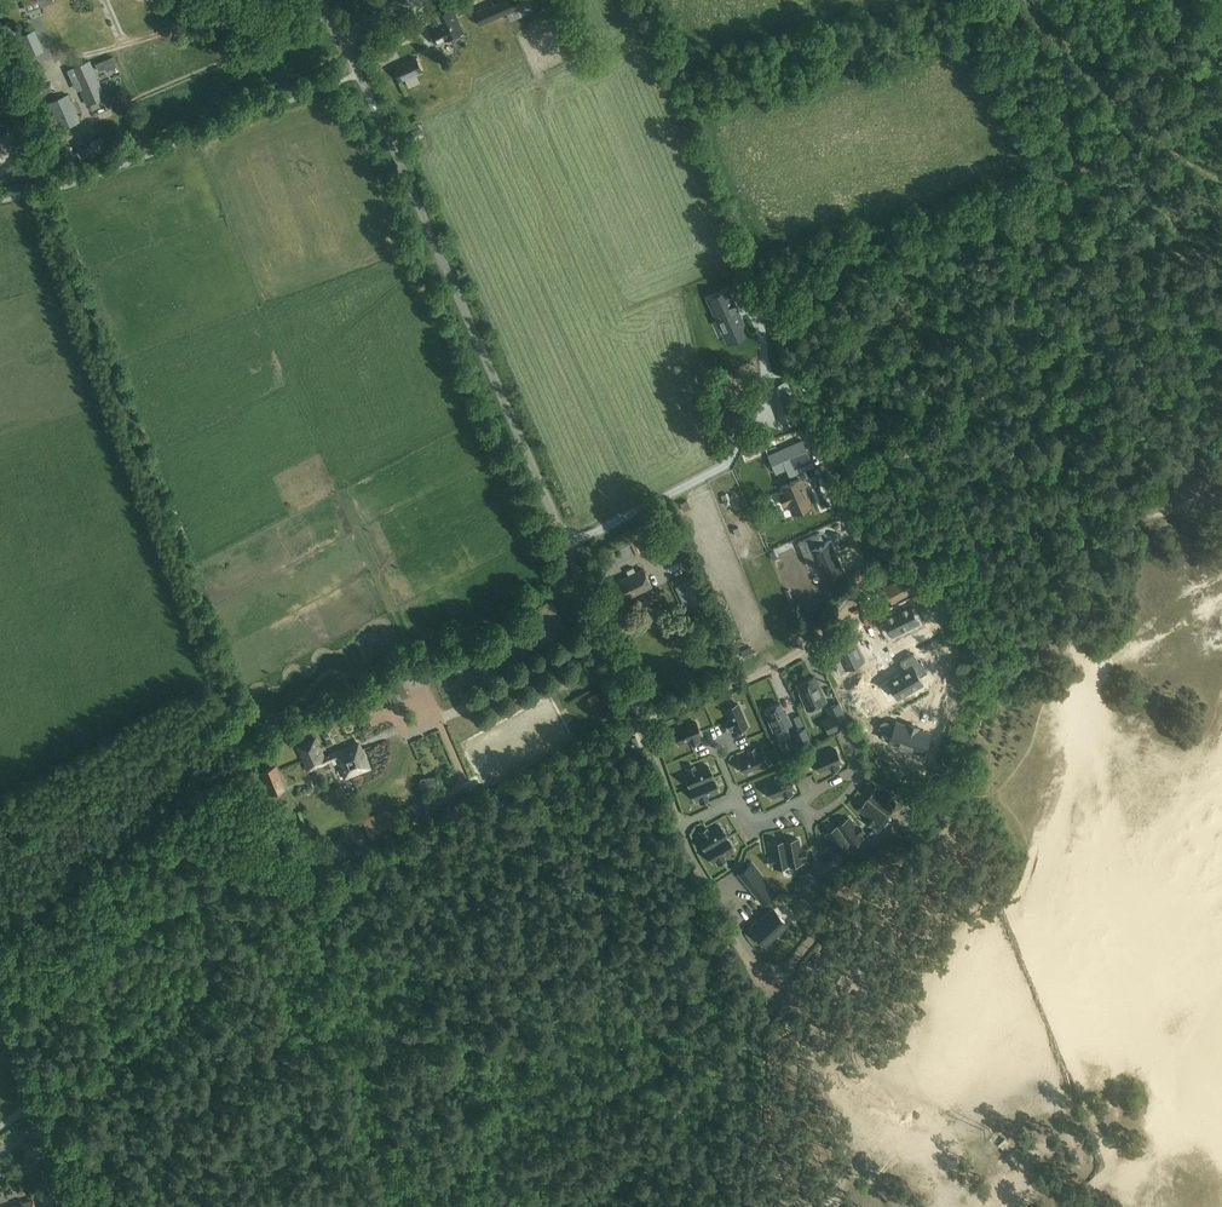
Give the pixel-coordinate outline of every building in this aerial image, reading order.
[(474,11),(479,24),(530,2),(529,0),(500,0),(474,11)] [(634,14),(631,0),(622,0),(625,16),(634,14)] [(438,25),(457,17),(451,4),(432,13),(438,25)] [(457,17),(438,25),(439,26),(430,31),(435,44),(444,40),(464,31),(457,17)] [(38,39),(34,30),(20,36),(24,45),(38,39)] [(394,67),(400,80),(422,70),(416,57),(394,67)] [(68,70),(71,78),(75,76),(88,104),(105,96),(89,60),(68,70)] [(105,67),(102,61),(96,63),(99,70),(105,67)] [(53,110),(57,121),(74,114),(69,103),(73,101),(65,83),(40,95),(48,113),(53,110)] [(406,130),(412,142),(424,136),(418,124),(406,130)] [(91,146),(86,148),(90,157),(95,155),(91,146)] [(709,299),(724,334),(744,325),(728,290),(709,299)] [(783,386),(773,390),(785,424),(795,420),(795,421),(800,419),(788,384),(783,386)] [(721,400),(729,396),(724,386),(716,390),(721,400)] [(745,486),(776,472),(787,468),(790,475),(797,472),(797,473),(813,466),(802,439),(737,468),(745,486)] [(811,505),(802,486),(804,485),(802,480),(800,481),(799,478),(782,486),(784,491),(778,493),(784,505),(789,502),(793,512),(811,505)] [(820,532),(799,542),(809,565),(816,561),(823,577),(822,577),(823,578),(843,568),(842,568),(830,541),(831,540),(831,539),(824,542),(820,532)] [(656,545),(665,564),(678,558),(669,539),(656,545)] [(613,583),(621,600),(651,586),(642,569),(613,583)] [(891,602),(912,590),(904,575),(901,577),(895,582),(894,581),(887,586),(886,585),(883,587),(891,602)] [(691,580),(676,587),(686,608),(701,601),(691,580)] [(907,601),(881,613),(891,633),(917,620),(907,601)] [(696,626),(703,622),(699,615),(692,618),(696,626)] [(870,648),(858,622),(839,630),(847,647),(840,650),(846,662),(854,658),(853,656),(870,648)] [(875,637),(881,635),(878,625),(873,626),(875,637)] [(921,661),(919,662),(914,653),(900,661),(905,670),(877,685),(878,686),(880,684),(889,700),(897,696),(897,697),(922,683),(919,677),(927,672),(921,661)] [(852,661),(837,668),(842,680),(858,673),(852,661)] [(935,680),(942,675),(935,665),(928,670),(935,680)] [(819,684),(818,685),(814,676),(796,683),(800,693),(799,693),(807,709),(827,700),(819,684)] [(395,691),(386,695),(398,720),(407,716),(395,691)] [(383,697),(375,698),(376,710),(385,709),(383,697)] [(846,712),(853,707),(848,700),(841,704),(846,712)] [(854,718),(871,709),(867,700),(849,709),(854,718)] [(774,732),(791,724),(786,711),(784,712),(780,702),(765,709),(770,719),(768,720),(774,732)] [(847,723),(838,703),(828,707),(837,727),(847,723)] [(726,722),(727,725),(729,730),(733,728),(734,732),(748,726),(738,704),(725,709),(730,721),(726,722)] [(919,753),(927,733),(917,730),(918,727),(908,723),(907,726),(896,722),(896,724),(881,718),(878,727),(892,733),(889,741),(900,745),(898,749),(908,752),(910,749),(919,753)] [(692,744),(695,743),(700,741),(698,737),(702,735),(696,722),(674,731),(680,745),(691,740),(692,744)] [(794,732),(801,749),(812,744),(805,727),(794,732)] [(850,735),(837,743),(849,763),(862,756),(850,735)] [(324,757),(316,739),(298,747),(307,769),(336,756),(345,776),(369,766),(358,742),(344,748),(343,747),(334,751),(335,753),(324,757)] [(749,750),(750,754),(739,759),(745,772),(767,763),(761,749),(758,751),(756,747),(749,750)] [(836,749),(814,758),(815,761),(818,768),(819,772),(830,767),(833,766),(835,770),(840,768),(838,764),(842,763),(836,749)] [(694,765),(691,767),(686,769),(688,773),(684,774),(690,787),(712,778),(707,765),(696,769),(694,765)] [(261,771),(270,794),(284,789),(275,766),(261,771)] [(301,767),(293,772),(300,784),(309,779),(301,767)] [(336,771),(332,777),(339,782),(344,776),(336,771)] [(789,775),(767,784),(768,787),(771,794),(772,798),(783,793),(786,792),(788,796),(793,794),(791,790),(795,789),(789,775)] [(436,778),(421,779),(419,784),(422,789),(437,785),(436,778)] [(718,791),(712,778),(690,787),(696,801),(699,799),(701,803),(705,801),(708,800),(707,796),(718,791)] [(348,781),(343,784),(348,793),(353,790),(348,781)] [(877,787),(868,799),(887,814),(896,802),(893,800),(896,797),(892,794),(889,797),(877,787)] [(868,799),(859,810),(871,820),(868,823),(872,826),(875,823),(878,825),(887,814),(868,799)] [(413,803),(406,807),(412,816),(418,813),(413,803)] [(737,820),(742,832),(764,821),(758,810),(737,820)] [(394,828),(389,817),(366,827),(371,838),(394,828)] [(850,818),(837,826),(851,846),(863,838),(861,835),(864,832),(862,828),(858,830),(850,818)] [(707,828),(704,830),(700,832),(702,836),(698,838),(706,850),(727,838),(719,825),(709,831),(707,828)] [(837,826),(826,834),(834,847),(831,849),(833,853),(837,851),(839,854),(851,846),(837,826)] [(734,850),(727,838),(706,850),(713,863),(716,861),(718,864),(723,862),(726,860),(724,857),(734,850)] [(799,839),(784,841),(789,865),(803,863),(802,859),(806,858),(805,853),(801,854),(801,851),(799,839)] [(773,859),(768,860),(769,865),(773,864),(774,868),(789,865),(784,841),(770,844),(772,856),(773,859)] [(747,879),(733,887),(747,911),(761,903),(747,879)] [(763,896),(774,886),(768,879),(756,889),(763,896)] [(774,909),(752,930),(758,937),(756,938),(762,944),(763,943),(765,945),(788,924),(774,909)]
